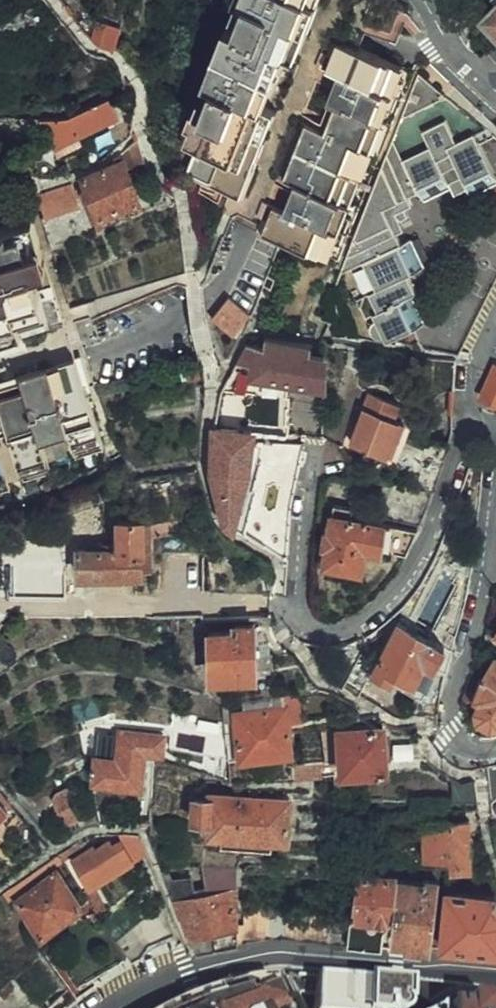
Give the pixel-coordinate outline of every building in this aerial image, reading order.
[(381,0),(240,0),(238,4),(245,6),(234,32),(229,31),(207,87),(217,90),(212,102),(205,99),(200,111),(195,109),(188,125),(194,127),(189,140),(197,144),(187,169),(210,179),(205,191),(208,193),(203,207),(228,217),(257,227),(327,253),(339,259),(414,71),(361,50),(371,24),(381,0)] [(393,0),(381,0),(371,24),(394,34),(406,5),(393,0)] [(38,8),(0,16),(0,29),(41,21),(38,8)] [(480,23),(495,39),(495,8),(480,23)] [(100,21),(96,41),(106,46),(110,24),(100,21)] [(119,50),(119,47),(123,28),(110,24),(106,46),(119,50)] [(476,119),(422,74),(387,162),(351,249),(336,284),(357,338),(423,350),(414,330),(423,326),(411,297),(416,296),(408,278),(422,271),(410,244),(400,248),(395,236),(403,233),(399,225),(406,222),(402,212),(412,208),(408,200),(420,194),(425,204),(453,191),(457,199),(471,192),(474,198),(495,188),(495,169),(479,136),(490,130),(476,119)] [(118,115),(110,97),(70,117),(25,117),(36,139),(54,139),(57,145),(118,115)] [(141,197),(128,166),(147,159),(138,136),(123,153),(125,157),(83,176),(87,185),(83,187),(97,218),(141,197)] [(47,216),(81,206),(74,180),(40,189),(47,216)] [(7,433),(20,477),(49,469),(41,441),(68,433),(75,457),(105,448),(89,395),(90,394),(77,352),(36,217),(0,228),(0,435),(7,433)] [(435,352),(461,356),(495,289),(495,231),(435,352)] [(250,310),(228,297),(214,322),(236,335),(250,310)] [(262,336),(261,344),(314,351),(315,342),(262,336)] [(314,351),(261,344),(249,343),(239,361),(250,368),(246,374),(248,375),(247,388),(252,389),(252,393),(264,394),(266,376),(292,379),(326,382),(326,353),(314,351)] [(482,400),(495,405),(495,371),(482,400)] [(264,394),(290,397),(292,379),(266,376),(264,394)] [(350,446),(387,461),(402,424),(393,421),(398,408),(369,397),(350,446)] [(226,515),(229,521),(233,525),(248,469),(252,433),(215,431),(214,439),(213,471),(218,489),(223,507),(226,515)] [(397,503),(415,506),(416,493),(398,490),(397,503)] [(326,560),(328,560),(346,564),(350,544),(410,554),(420,530),(353,518),(355,505),(337,503),(332,530),(328,530),(326,544),(330,545),(326,560)] [(79,575),(145,576),(146,521),(122,521),(122,550),(79,550),(79,575)] [(199,627),(196,616),(186,616),(186,627),(199,627)] [(235,630),(212,629),(211,670),(255,670),(255,624),(235,623),(235,630)] [(427,669),(432,672),(443,650),(399,625),(371,676),(393,688),(397,679),(416,690),(427,669)] [(476,696),(482,700),(476,711),(478,718),(491,724),(495,724),(495,659),(476,696)] [(416,690),(397,679),(393,688),(422,703),(435,674),(432,672),(427,669),(416,690)] [(301,697),(223,704),(225,720),(230,761),(244,760),(243,756),(239,712),(287,706),(289,726),(304,724),(301,697)] [(243,756),(292,751),(289,726),(287,706),(239,712),(243,756)] [(206,733),(222,737),(224,727),(209,723),(206,733)] [(340,727),(341,736),(342,753),(343,770),(387,767),(384,724),(340,727)] [(97,755),(95,780),(143,784),(146,752),(163,754),(166,734),(121,730),(119,756),(97,755)] [(103,733),(101,748),(112,750),(113,734),(103,733)] [(329,753),(342,753),(341,736),(328,736),(329,753)] [(296,766),(296,778),(335,775),(338,776),(338,764),(296,766)] [(453,797),(479,797),(477,784),(469,785),(461,786),(458,784),(453,788),(453,797)] [(64,822),(81,814),(68,788),(58,793),(53,800),(64,822)] [(24,818),(0,792),(0,824),(9,833),(24,818)] [(212,798),(197,798),(197,818),(218,818),(218,835),(289,835),(290,798),(212,796),(212,798)] [(440,812),(423,813),(424,820),(440,820),(440,812)] [(451,852),(451,867),(475,867),(471,817),(440,820),(424,820),(426,854),(451,852)] [(127,835),(122,835),(124,847),(133,862),(148,854),(142,836),(137,836),(127,835)] [(133,862),(124,847),(122,848),(119,843),(113,847),(110,843),(95,851),(93,848),(73,860),(89,888),(82,891),(97,912),(105,907),(93,885),(133,862)] [(84,850),(80,843),(73,847),(77,853),(84,850)] [(77,853),(73,847),(62,854),(66,860),(77,853)] [(58,857),(4,894),(1,898),(6,905),(64,866),(58,857)] [(238,933),(238,865),(205,865),(206,891),(193,891),(192,877),(167,879),(193,942),(214,937),(238,933)] [(394,913),(398,878),(399,874),(358,874),(352,913),(350,931),(383,933),(386,913),(394,913)] [(422,938),(432,939),(438,897),(441,878),(426,877),(426,882),(398,878),(394,913),(391,934),(402,936),(422,938)] [(19,906),(40,934),(80,905),(60,878),(19,906)] [(466,943),(478,945),(495,947),(495,895),(451,890),(450,899),(438,897),(432,939),(466,943)] [(161,908),(121,945),(129,958),(135,965),(144,961),(155,943),(175,935),(170,920),(174,919),(168,904),(161,908)] [(245,912),(245,931),(254,930),(270,929),(269,908),(245,912)] [(290,908),(269,908),(270,929),(312,929),(350,931),(352,913),(290,908)] [(245,931),(245,942),(271,938),(270,929),(254,930),(245,931)] [(288,938),(348,944),(350,931),(312,929),(270,929),(271,938),(288,938)] [(382,947),(383,933),(350,931),(348,944),(382,947)] [(78,987),(129,958),(121,945),(111,932),(59,962),(78,987)] [(238,943),(238,933),(214,937),(193,942),(197,952),(238,943)] [(422,938),(402,936),(402,942),(421,944),(422,938)] [(365,981),(315,976),(312,1007),(363,1007),(365,981)] [(13,977),(0,990),(0,1007),(47,1007),(13,977)] [(277,979),(245,981),(212,990),(175,1003),(166,1007),(287,1007),(277,979)] [(405,985),(365,981),(363,1007),(400,1007),(400,1005),(403,1005),(405,985)] [(431,1001),(432,988),(415,986),(414,999),(431,1001)]
